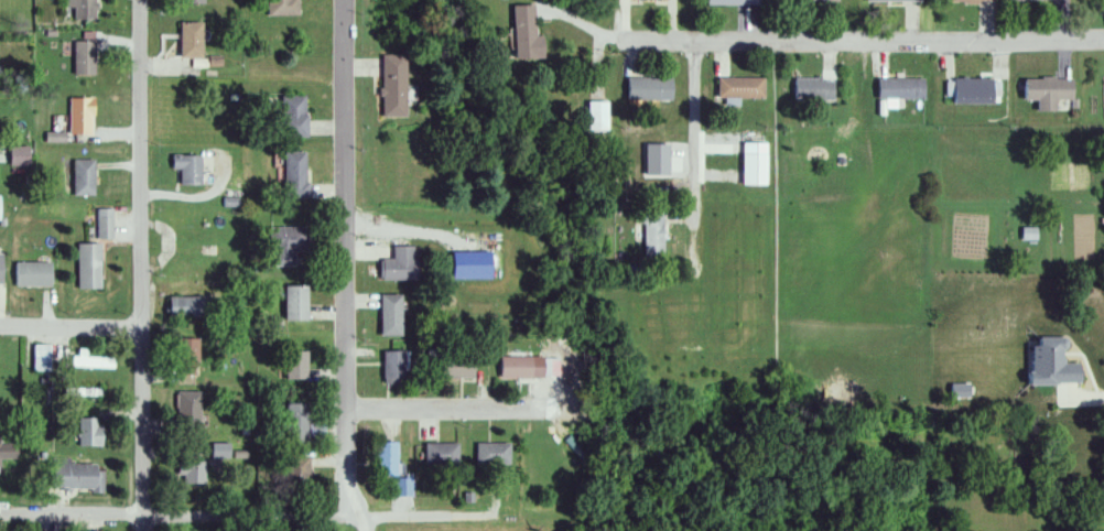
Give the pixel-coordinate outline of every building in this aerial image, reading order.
[(91,0),(63,0),(63,20),(91,20),(91,0)] [(292,15),(292,0),(263,0),(263,15),(292,15)] [(532,5),(509,5),(510,58),(538,58),(538,35),(532,35),(532,5)] [(174,57),(197,57),(197,22),(174,22),(174,57)] [(71,41),(71,75),(91,75),(91,41),(71,41)] [(402,118),(402,54),(378,54),(378,118),(402,118)] [(671,101),(671,78),(624,78),(624,101),(671,101)] [(761,78),(713,78),(713,99),(761,99),(761,78)] [(1053,100),(1070,100),(1070,79),(1020,78),(1019,100),(1033,100),(1033,111),(1053,111),(1053,100)] [(832,101),(832,79),(790,79),(790,101),(832,101)] [(873,99),(924,99),(924,79),(873,79),(873,99)] [(944,79),(944,103),(996,103),(996,79),(944,79)] [(304,126),(304,89),(281,89),(282,127),(304,126)] [(66,97),(66,134),(88,134),(88,97),(66,97)] [(605,101),(585,101),(585,131),(605,131),(605,101)] [(306,148),(281,149),(283,198),(310,197),(306,148)] [(763,154),(738,154),(737,186),(762,186),(763,154)] [(175,185),(197,185),(197,155),(166,155),(166,168),(175,168),(175,185)] [(69,196),(91,196),(91,160),(69,160),(69,196)] [(111,239),(111,208),(93,208),(93,239),(111,239)] [(641,244),(641,260),(662,260),(662,211),(632,211),(633,244),(641,244)] [(295,247),(304,247),(305,224),(273,223),(271,263),(295,264),(295,247)] [(393,253),(392,237),(431,238),(429,275),(380,275),(379,253),(393,253)] [(97,290),(97,243),(73,243),(74,290),(97,290)] [(10,286),(50,286),(50,262),(10,262),(10,286)] [(307,315),(309,279),(285,279),(284,314),(307,315)] [(380,333),(381,289),(403,290),(402,333),(380,333)] [(164,298),(164,318),(194,318),(194,298),(164,298)] [(313,334),(285,332),(284,375),(311,376),(313,334)] [(172,376),(193,376),(193,338),(172,338),(172,376)] [(441,346),(443,373),(481,370),(479,343),(441,346)] [(382,346),(410,346),(411,375),(383,375),(382,346)] [(113,357),(69,357),(69,368),(113,368),(113,357)] [(494,378),(526,378),(526,357),(494,357),(494,378)] [(97,397),(97,388),(76,388),(76,397),(97,397)] [(198,430),(198,392),(172,392),(172,430),(198,430)] [(281,448),(307,447),(305,403),(278,404),(281,448)] [(97,419),(76,419),(76,447),(97,447),(97,419)] [(392,442),(371,442),(371,479),(392,479),(392,442)] [(456,467),(456,443),(422,443),(422,467),(456,467)] [(505,443),(473,443),(473,466),(505,466),(505,443)] [(305,456),(282,456),(283,491),(306,491),(305,456)] [(172,485),(204,485),(204,461),(172,461),(172,485)] [(54,491),(99,491),(99,463),(55,463),(54,491)]
